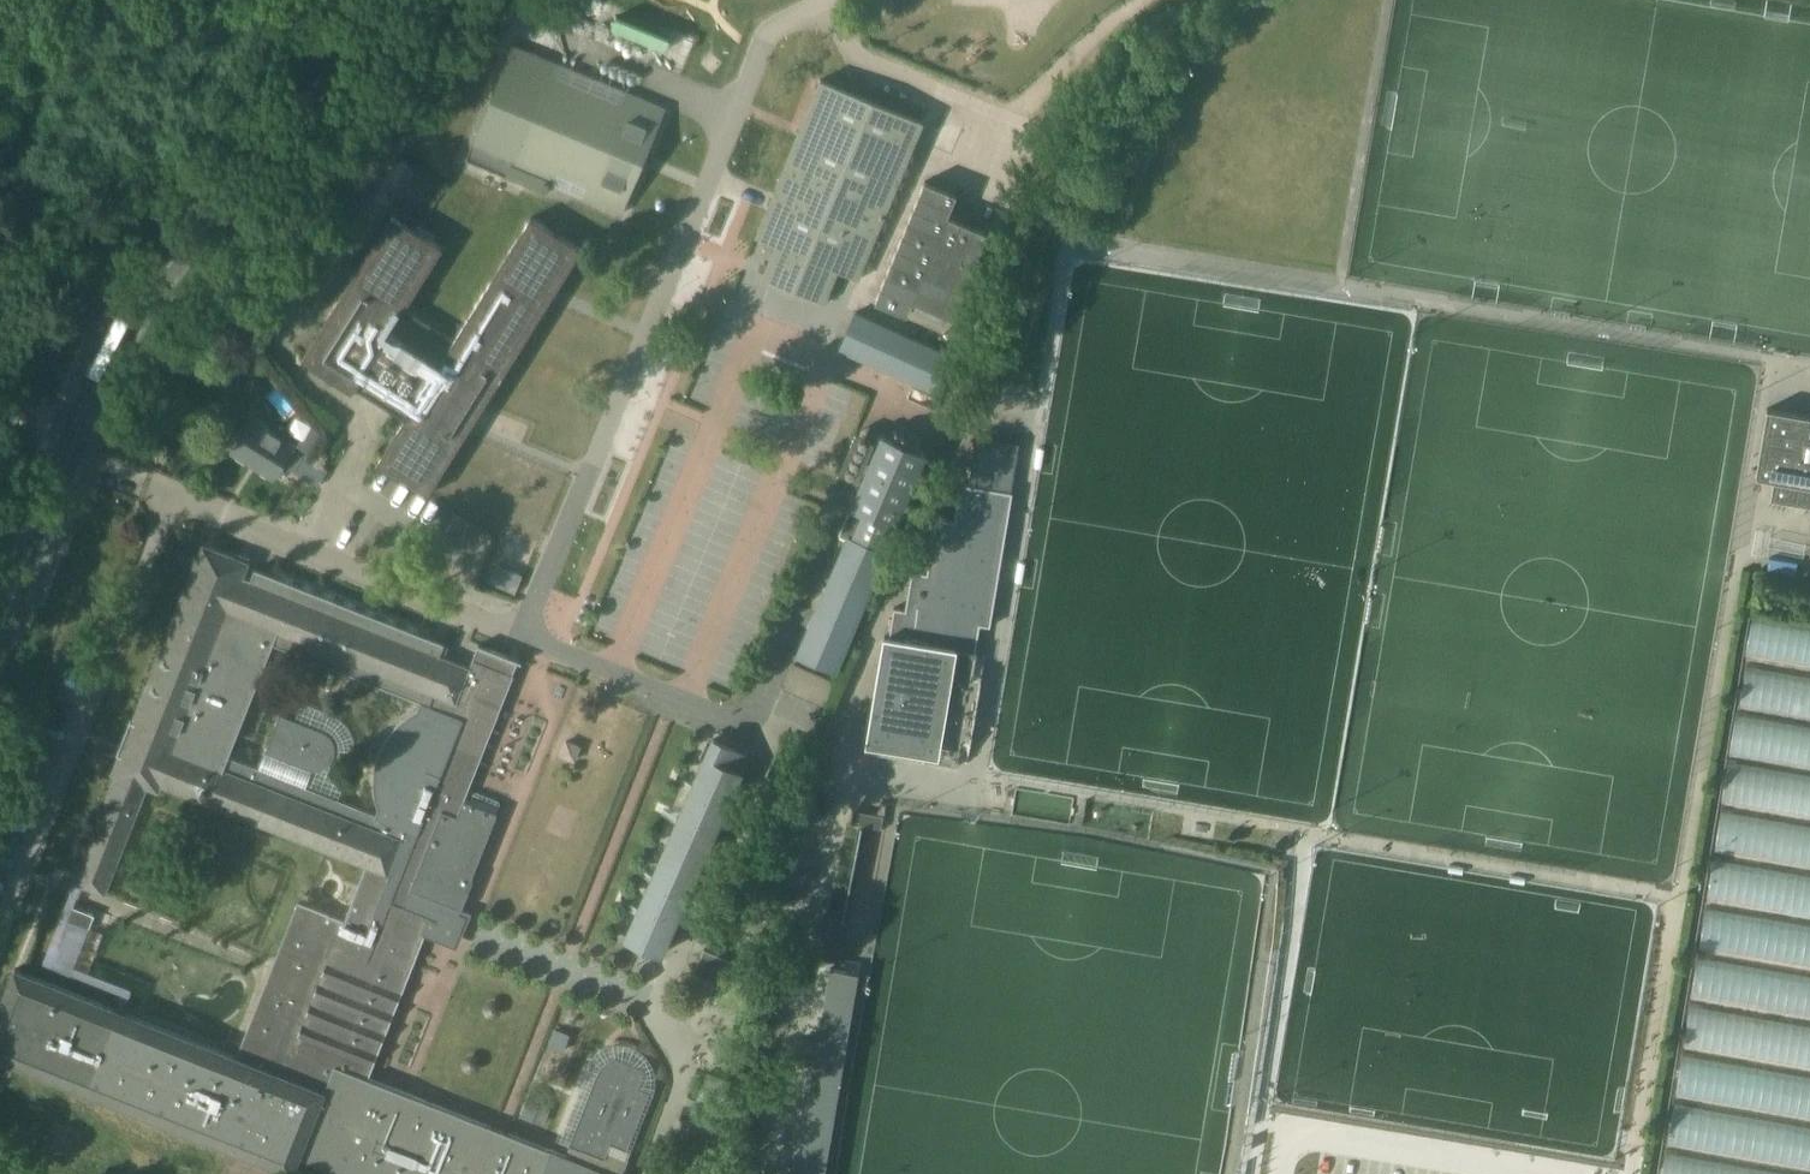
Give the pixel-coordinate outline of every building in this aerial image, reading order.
[(513,44),(465,158),(547,191),(550,182),(621,212),(665,107),(513,44)] [(766,209),(755,235),(776,243),(762,276),(824,301),(838,269),(858,277),(923,120),(820,78),(797,135),(773,192),(766,209)] [(952,316),(988,230),(947,214),(956,192),(924,179),(875,299),(907,312),(912,299),(952,316)] [(429,494),(530,330),(581,246),(530,215),(454,338),(405,307),(443,246),(391,214),(302,359),(353,391),(359,382),(408,413),(377,462),(429,494)] [(940,396),(957,355),(855,309),(837,349),(940,396)] [(1768,405),(1756,473),(1775,477),(1771,497),(1809,504),(1809,413),(1768,405)] [(293,446),(294,444),(253,419),(233,451),(274,477),(285,458),(297,465),(304,454),(293,446)] [(851,536),(785,689),(791,692),(818,703),(819,704),(885,551),(886,551),(898,524),(895,522),(925,451),(883,434),(880,440),(864,480),(853,505),(858,507),(862,508),(851,536)] [(884,633),(865,749),(886,752),(889,748),(902,750),(903,755),(957,764),(962,739),(969,740),(965,761),(967,762),(985,654),(983,654),(979,676),(972,674),(977,649),(975,649),(980,623),(990,624),(1012,490),(1011,490),(1019,441),(976,434),(968,483),(960,481),(954,518),(936,515),(926,571),(911,569),(905,607),(893,605),(889,634),(884,633)] [(108,751),(119,756),(112,773),(116,774),(73,878),(104,891),(148,786),(159,791),(162,782),(366,866),(346,921),(296,901),(237,1056),(16,965),(0,1003),(0,1055),(292,1172),(299,1157),(342,1173),(618,1173),(366,1073),(407,972),(411,974),(435,915),(442,897),(465,907),(477,876),(473,874),(498,812),(464,798),(514,673),(502,668),(507,655),(478,643),(469,666),(439,655),(444,642),(255,567),(250,579),(243,576),(248,561),(202,543),(131,720),(122,717),(118,727),(112,724),(106,737),(113,739),(108,751)] [(1752,613),(1744,654),(1809,666),(1809,624),(1752,613)] [(1746,665),(1739,705),(1809,717),(1809,676),(1746,665)] [(1736,713),(1729,753),(1809,767),(1809,726),(1736,713)] [(679,912),(747,759),(712,743),(627,937),(662,952),(679,912)] [(1727,761),(1720,801),(1809,816),(1809,776),(1727,761)] [(1722,809),(1715,849),(1809,867),(1809,825),(1722,809)] [(1713,856),(1706,896),(1809,916),(1809,874),(1713,856)] [(1705,904),(1698,944),(1809,965),(1809,924),(1705,904)] [(94,913),(72,905),(67,918),(89,927),(94,913)] [(841,958),(846,924),(829,921),(823,955),(841,958)] [(703,947),(693,971),(695,972),(711,978),(721,982),(731,959),(707,949),(703,947)] [(1698,955),(1691,995),(1809,1018),(1809,976),(1698,955)] [(856,973),(827,968),(795,1173),(824,1173),(856,973)] [(1690,1003),(1683,1043),(1809,1067),(1809,1025),(1690,1003)] [(1809,1119),(1809,1078),(1682,1054),(1675,1094),(1809,1119)] [(1809,1169),(1809,1128),(1674,1102),(1666,1142),(1809,1169)] [(1666,1150),(1661,1173),(1792,1173),(1666,1150)]
